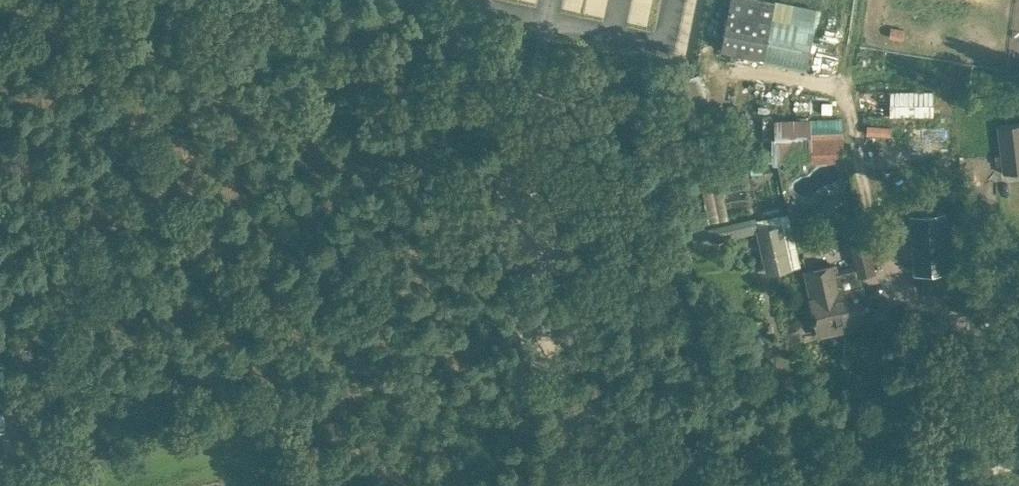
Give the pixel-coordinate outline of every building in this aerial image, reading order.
[(763,58),(805,67),(818,8),(779,0),(775,0),(775,1),(771,0),(731,0),(721,49),(763,58)] [(865,92),(866,119),(935,117),(934,90),(865,92)] [(766,136),(766,163),(844,162),(844,138),(812,138),(812,122),(774,122),(774,136),(766,136)] [(1004,173),(1018,172),(1018,124),(999,125),(1004,173)] [(876,128),(876,163),(922,162),(921,158),(947,158),(947,127),(876,128)] [(702,187),(708,222),(727,219),(720,184),(702,187)] [(944,209),(912,212),(916,269),(948,266),(944,209)] [(693,246),(758,231),(754,216),(690,231),(693,246)] [(784,231),(783,227),(759,232),(767,274),(799,268),(791,229),(784,231)] [(865,230),(849,233),(852,244),(857,268),(859,275),(860,274),(874,271),(867,240),(865,230)] [(807,238),(797,240),(799,251),(809,249),(807,238)] [(836,265),(805,271),(811,298),(819,335),(836,331),(851,327),(850,322),(870,317),(867,303),(868,303),(867,300),(866,300),(863,286),(860,274),(859,275),(857,268),(838,272),(836,265)]
